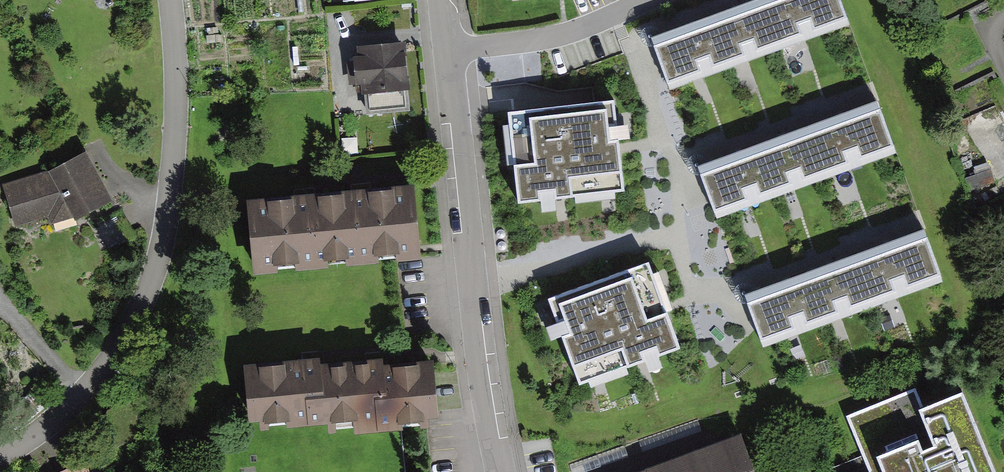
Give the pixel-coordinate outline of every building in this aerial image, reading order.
[(653,41),(669,88),(849,25),(840,0),(771,0),(653,41)] [(409,30),(359,33),(362,91),(412,88),(409,30)] [(614,102),(508,114),(518,201),(624,189),(614,102)] [(881,107),(701,169),(717,216),(898,153),(881,107)] [(46,171),(5,182),(18,231),(72,216),(76,223),(110,205),(86,151),(46,171)] [(417,186),(251,201),(258,274),(424,259),(417,186)] [(926,234),(746,297),(762,343),(942,281),(926,234)] [(549,297),(580,384),(680,348),(649,261),(549,297)] [(438,365),(248,365),(256,422),(444,426),(438,365)] [(924,410),(916,390),(848,419),(875,471),(995,471),(964,395),(924,410)] [(745,439),(652,471),(756,471),(745,439)]
